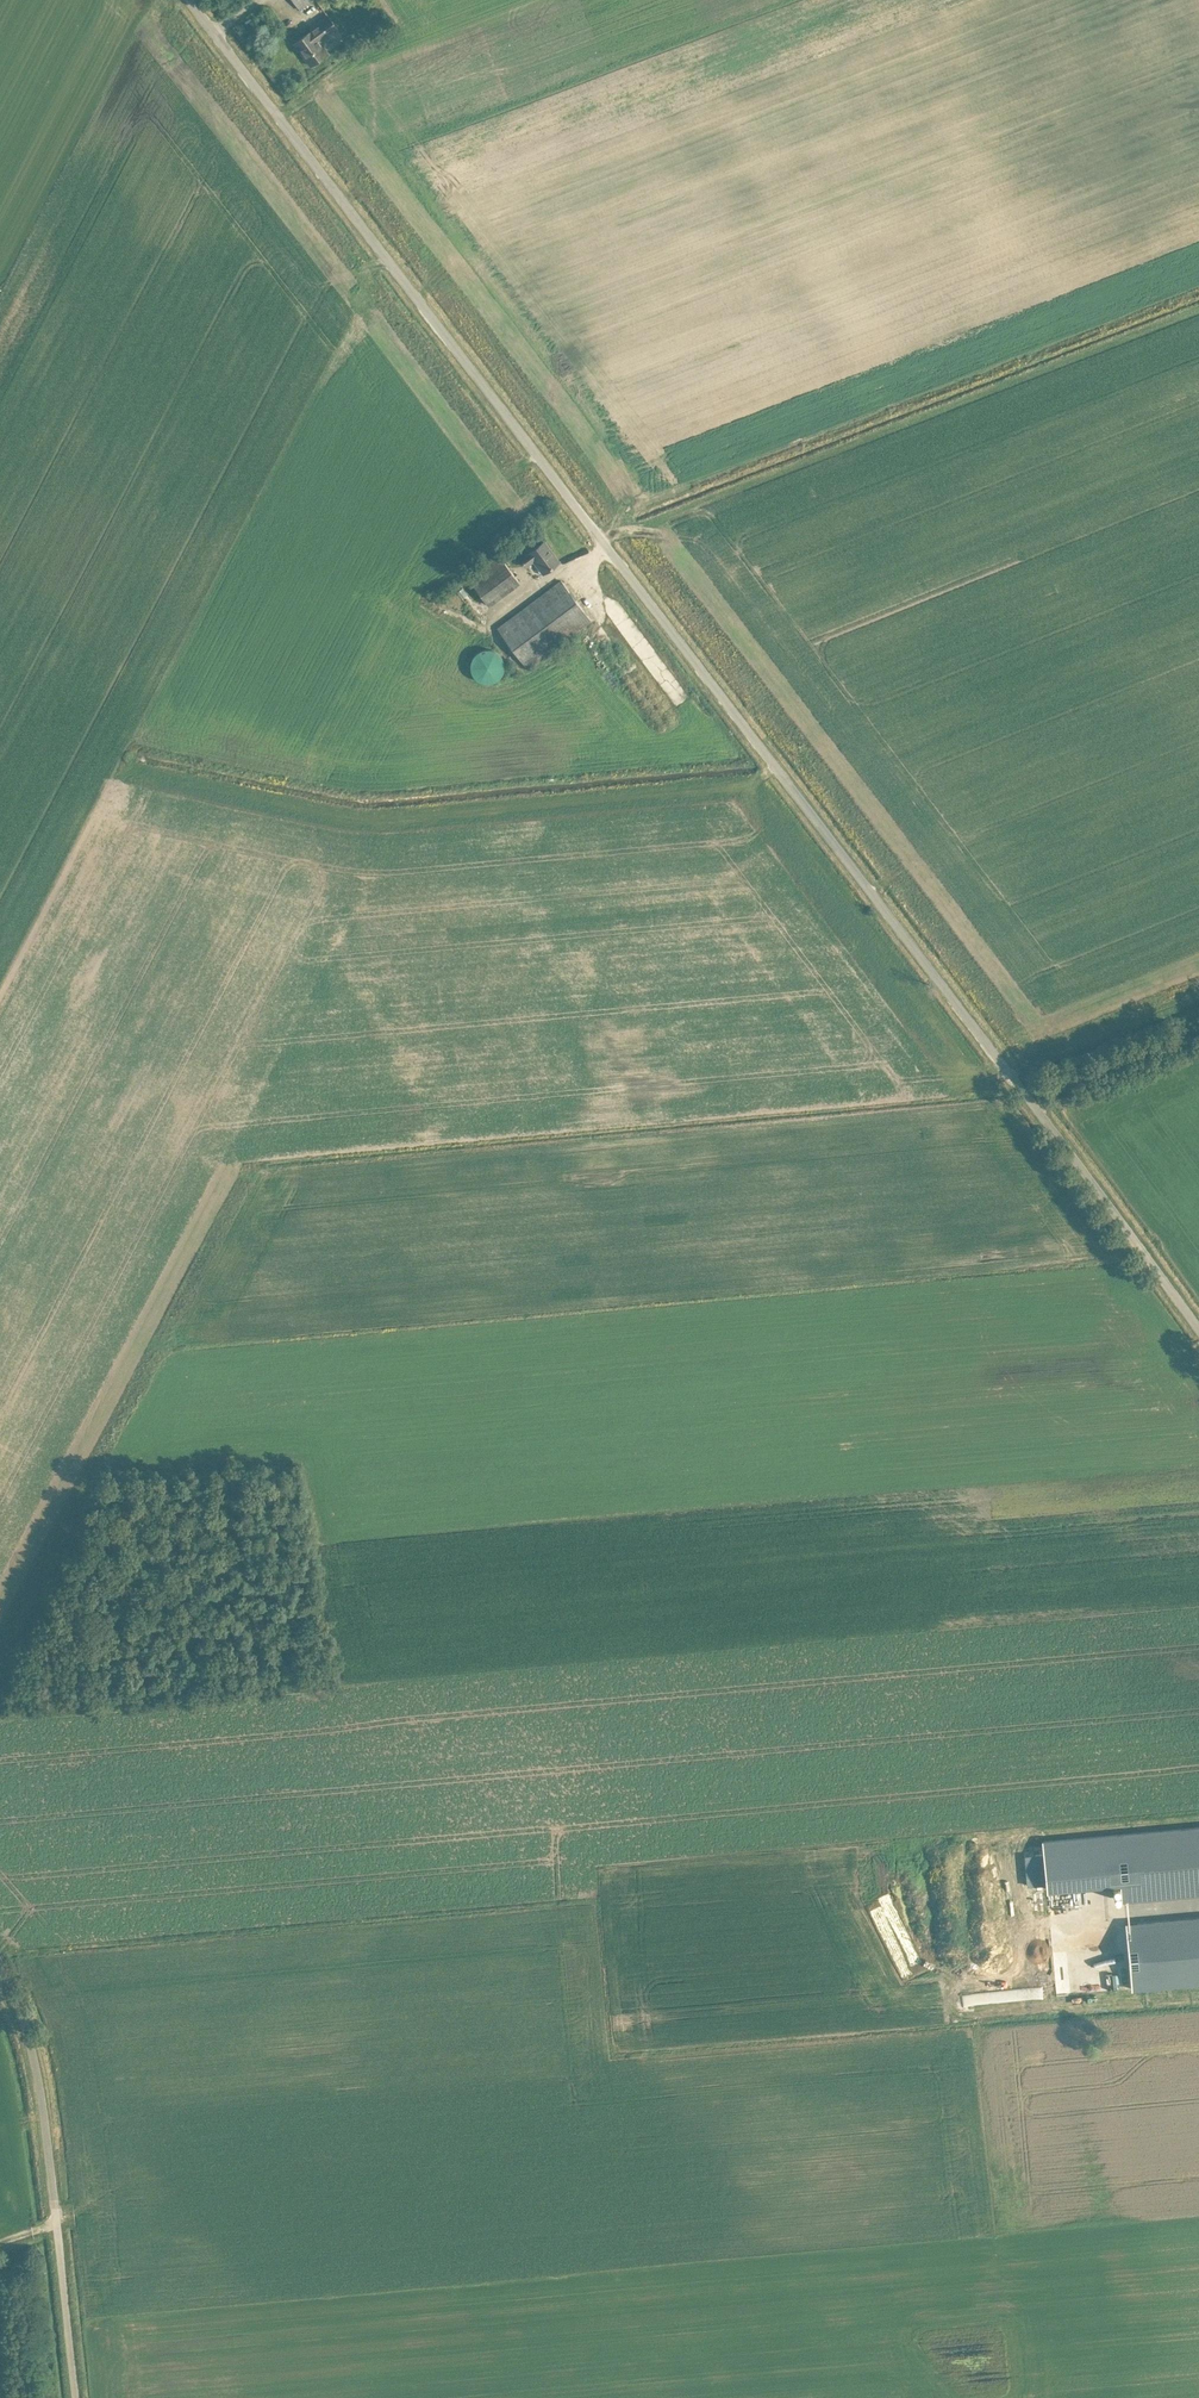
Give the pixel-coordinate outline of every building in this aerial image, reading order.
[(300,9),(313,0),(293,0),(300,9)] [(319,41),(337,28),(328,16),(318,23),(320,25),(312,31),(312,30),(296,41),(306,55),(304,56),(311,65),(327,52),(319,41)] [(559,561),(544,541),(520,559),(526,566),(534,560),(543,572),(559,561)] [(498,554),(468,576),(489,605),(519,583),(498,554)] [(497,627),(527,668),(591,620),(561,580),(497,627)] [(488,648),(485,648),(483,648),(481,649),(480,650),(477,651),(476,652),(475,653),(474,655),(473,656),(472,658),(472,659),(471,661),(471,663),(471,664),(471,665),(471,667),(471,669),(472,670),(473,672),(473,673),(474,675),(476,676),(477,677),(478,678),(480,679),(481,680),(483,680),(484,681),(486,681),(488,681),(489,681),(492,680),(494,680),(495,679),(496,678),(498,678),(499,676),(500,675),(501,674),(502,672),(503,671),(503,669),(504,668),(504,666),(504,664),(504,663),(504,661),(503,659),(503,658),(502,656),(501,655),(500,653),(499,652),(498,651),(497,650),(495,650),(494,649),(492,648),(491,648),(489,648),(488,648)] [(1047,1888),(1120,1881),(1122,1899),(1198,1892),(1198,1826),(1042,1841),(1047,1888)] [(1126,1923),(1132,1988),(1198,1982),(1198,1916),(1126,1923)] [(1072,1935),(1073,1942),(1097,1937),(1096,1930),(1072,1935)]
